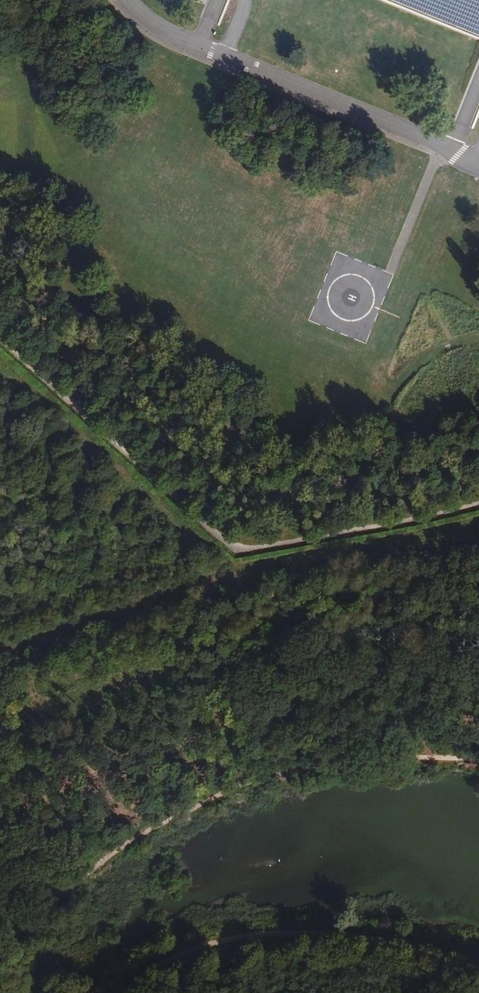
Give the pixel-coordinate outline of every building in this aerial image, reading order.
[(478,39),(478,0),(384,0),(478,39)]
